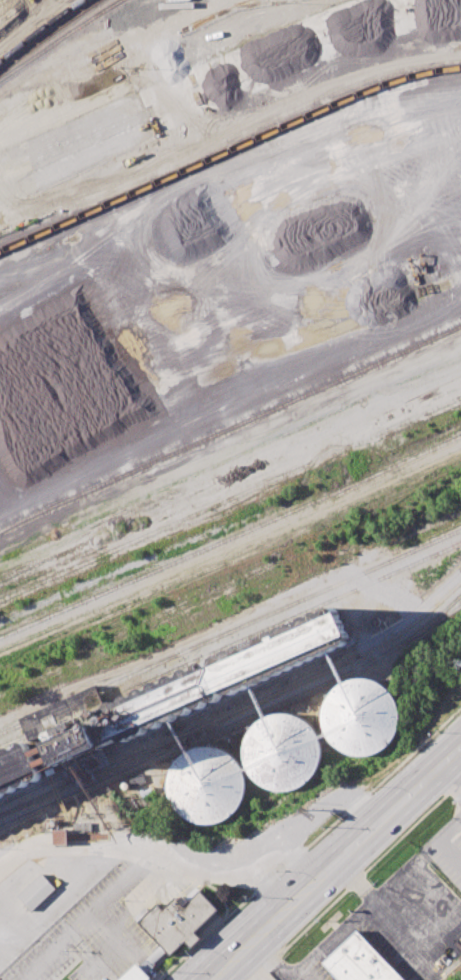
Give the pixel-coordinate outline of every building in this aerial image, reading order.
[(331,604),(346,642),(120,744),(114,741),(102,746),(89,716),(331,604)] [(342,683),(350,680),(362,679),(374,682),(383,687),(390,693),(395,701),(398,713),(397,729),(390,743),(380,752),(368,757),(356,758),(341,753),(330,745),(323,734),(320,723),(320,711),(323,702),(328,694),(333,688),(342,683)] [(264,718),(272,715),(284,714),(296,717),(305,722),(312,729),(317,737),(320,748),(319,764),(312,778),(302,787),(291,792),(279,793),(263,789),(252,780),(245,770),(242,758),(242,746),(245,737),(250,729),(256,723),(264,718)] [(82,720),(94,745),(55,763),(43,737),(82,720)] [(38,779),(0,795),(0,752),(22,743),(38,779)] [(188,751),(196,748),(208,747),(220,750),(229,755),(236,762),(241,770),(244,781),(243,797),(236,811),(226,820),(215,825),(202,826),(187,822),(176,813),(169,803),(166,791),(166,779),(169,770),(174,762),(180,756),(188,751)] [(17,895),(42,873),(56,888),(30,910),(17,895)] [(198,891),(216,909),(193,932),(199,938),(190,947),(184,940),(169,955),(139,921),(157,904),(162,910),(175,899),(182,907),(198,891)] [(354,930),(402,979),(339,979),(322,962),(354,930)]
